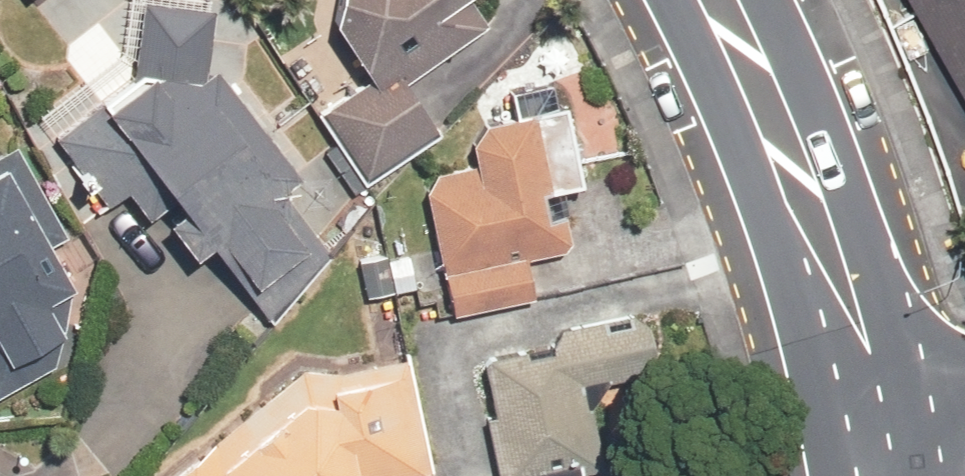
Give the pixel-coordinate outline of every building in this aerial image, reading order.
[(86,114),(48,141),(127,252),(165,224),(194,265),(227,241),(263,291),(323,248),(289,200),(311,184),(215,50),(240,32),(216,0),(166,0),(120,33),(147,70),(86,114)] [(336,38),(361,75),(312,108),(369,191),(450,135),(440,121),(500,80),(477,46),(545,0),(339,0),(336,38)] [(964,120),(964,0),(907,0),(964,120)] [(538,114),(475,128),(481,155),(427,166),(459,320),(544,302),(533,253),(566,247),(538,114)] [(10,390),(80,346),(63,318),(108,290),(22,150),(5,161),(0,154),(0,373),(10,390)] [(471,372),(494,475),(496,475),(696,431),(672,326),(471,372)] [(168,475),(430,475),(433,475),(408,362),(307,361),(168,475)]
